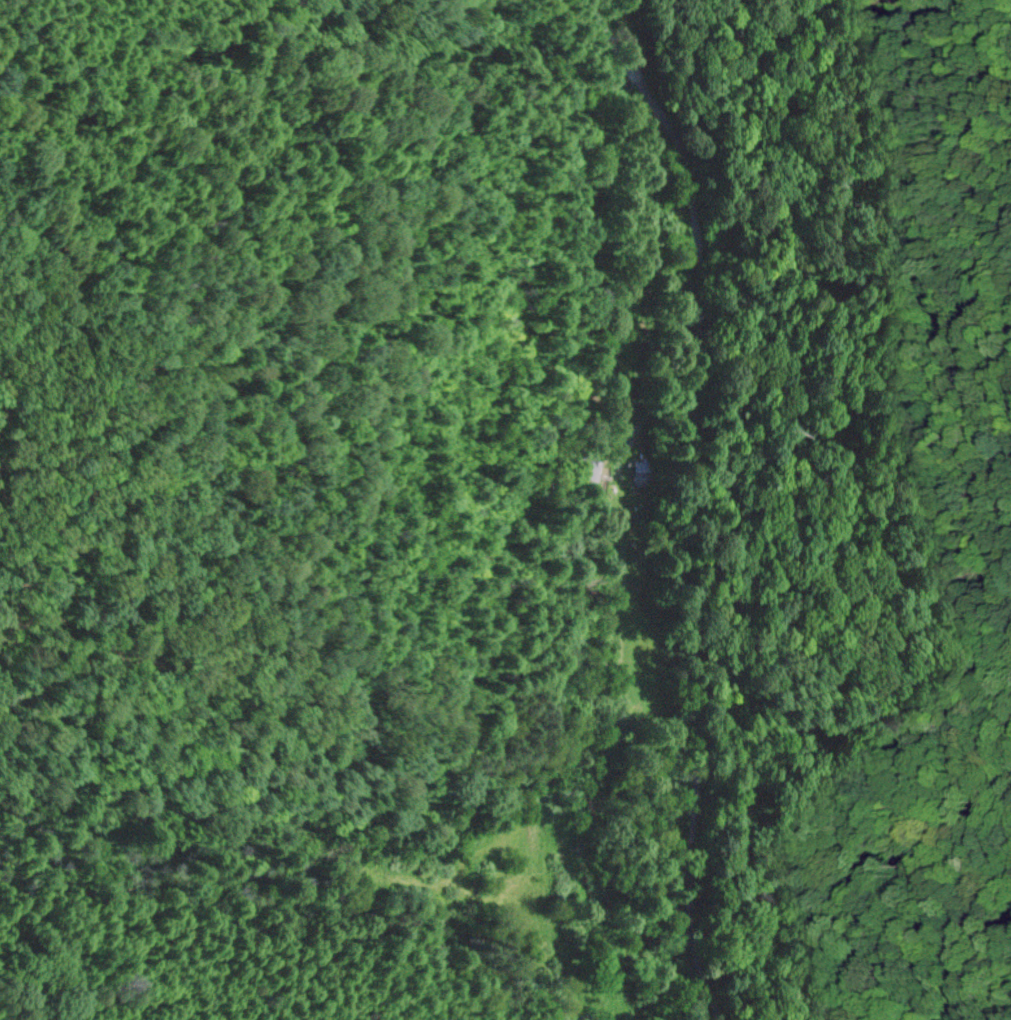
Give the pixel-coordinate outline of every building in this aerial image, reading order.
[(596,480),(596,459),(577,459),(577,480),(596,480)]
